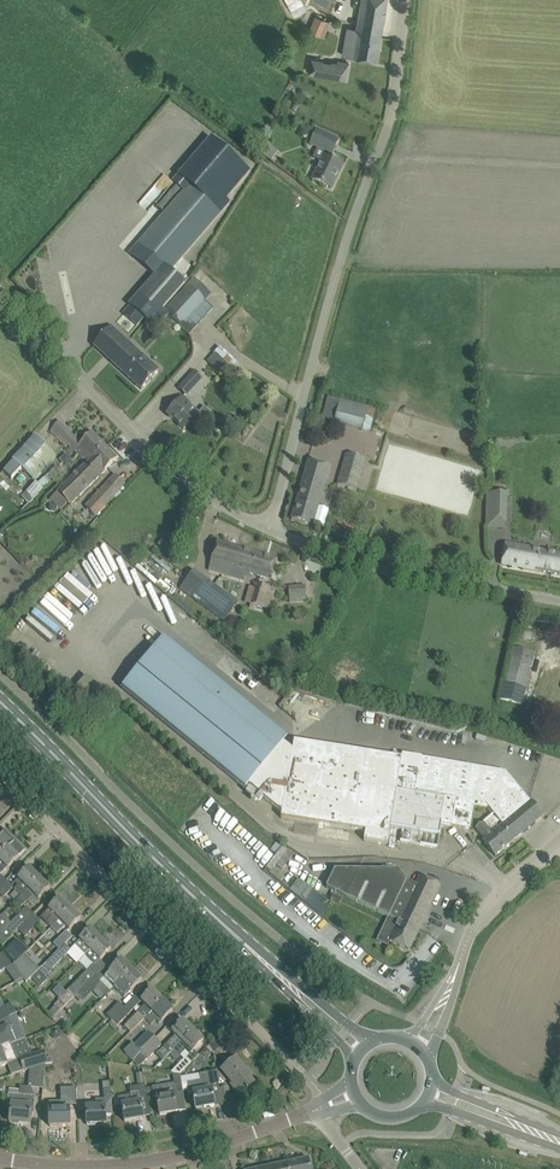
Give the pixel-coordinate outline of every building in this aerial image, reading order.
[(356,30),(346,27),(341,55),(349,57),(352,57),(377,61),(387,0),(362,0),(356,30)] [(316,15),(309,30),(308,31),(324,37),(330,22),(316,15)] [(317,60),(316,74),(347,79),(349,61),(338,59),(338,62),(317,60)] [(339,140),(328,135),(317,130),(310,144),(318,148),(313,157),(321,160),(312,180),(321,184),(332,189),(343,164),(330,158),(339,140)] [(130,306),(123,313),(137,325),(143,318),(152,326),(157,330),(169,316),(164,311),(163,310),(176,296),(186,284),(170,271),(222,211),(229,202),(225,199),(249,171),(211,139),(174,182),(184,192),(139,245),(163,266),(155,276),(129,305),(130,306)] [(260,151),(272,160),(279,151),(267,142),(260,151)] [(134,199),(141,205),(168,176),(161,170),(134,199)] [(177,297),(164,311),(169,316),(189,334),(214,307),(189,284),(177,297)] [(141,389),(149,381),(159,370),(111,326),(93,345),(141,389)] [(234,383),(246,370),(220,347),(214,353),(227,365),(221,371),(234,383)] [(186,395),(202,378),(194,371),(179,388),(186,395)] [(189,396),(193,400),(211,381),(207,377),(189,396)] [(328,397),(322,420),(333,423),(333,424),(362,432),(362,431),(370,433),(376,409),(328,397)] [(204,407),(198,414),(189,405),(187,408),(180,401),(168,414),(184,429),(197,415),(201,420),(209,411),(204,407)] [(229,432),(234,425),(228,421),(223,428),(229,432)] [(78,443),(79,441),(60,422),(50,430),(66,447),(68,444),(87,465),(89,463),(105,447),(92,433),(80,445),(78,443)] [(12,463),(4,471),(13,480),(22,469),(33,480),(56,455),(35,436),(11,462),(12,463)] [(105,470),(108,467),(117,459),(105,447),(89,463),(58,492),(51,500),(60,510),(68,502),(71,505),(105,471),(105,470)] [(66,466),(72,460),(66,454),(59,460),(66,466)] [(357,489),(365,460),(347,454),(339,484),(357,489)] [(291,519),(313,526),(321,499),(324,500),(326,495),(323,494),(331,467),(309,460),(291,519)] [(85,508),(96,517),(125,484),(115,475),(85,508)] [(506,529),(506,492),(486,492),(485,528),(506,529)] [(21,507),(13,498),(0,510),(0,526),(21,507)] [(335,531),(357,539),(360,530),(338,522),(335,531)] [(271,580),(274,570),(277,559),(217,541),(211,563),(208,570),(235,577),(245,580),(248,573),(271,580)] [(506,544),(502,565),(559,575),(559,554),(506,544)] [(93,608),(107,597),(105,595),(100,591),(91,579),(112,594),(120,582),(114,574),(107,570),(102,563),(97,559),(92,563),(105,580),(95,573),(91,568),(85,573),(77,567),(64,585),(82,597),(87,603),(93,608)] [(239,601),(195,568),(180,589),(224,621),(239,601)] [(271,602),(272,603),(276,590),(256,583),(250,604),(249,607),(253,608),(254,605),(269,610),(271,602)] [(56,598),(75,617),(86,606),(67,587),(56,598)] [(123,687),(122,688),(245,789),(248,786),(281,813),(281,818),(365,831),(364,841),(388,845),(387,847),(394,848),(395,841),(402,842),(437,848),(439,837),(439,836),(441,824),(470,829),(472,817),(474,806),(487,808),(488,807),(493,813),(485,820),(476,828),(485,839),(483,841),(495,856),(520,836),(543,817),(535,807),(530,802),(505,772),(490,770),(402,754),(400,767),(304,752),(293,750),(292,750),(285,744),(283,743),(276,751),(253,732),(264,719),(256,712),(195,662),(164,636),(138,668),(123,687)] [(535,653),(513,648),(510,647),(498,699),(522,705),(532,665),(535,653)] [(545,656),(527,731),(539,734),(558,659),(545,656)] [(352,695),(359,667),(339,662),(332,689),(352,695)] [(15,840),(5,830),(0,835),(0,856),(15,840)] [(17,859),(26,850),(15,840),(0,856),(0,873),(2,873),(7,868),(7,869),(17,859)] [(282,873),(295,853),(282,845),(270,866),(282,873)] [(21,896),(39,878),(29,868),(20,876),(18,879),(15,882),(18,886),(15,889),(16,890),(21,896)] [(359,871),(335,870),(326,888),(345,897),(388,918),(389,917),(419,930),(440,886),(420,876),(416,884),(407,880),(399,868),(359,871)] [(38,899),(42,895),(49,888),(39,878),(21,896),(16,901),(22,907),(27,901),(28,902),(34,895),(38,899)] [(13,888),(6,880),(0,886),(0,895),(3,898),(13,888)] [(321,915),(327,901),(312,890),(305,899),(302,896),(309,886),(303,882),(298,888),(294,884),(289,890),(304,901),(321,915)] [(16,901),(21,896),(16,890),(10,896),(16,901)] [(342,899),(333,895),(330,901),(339,905),(342,899)] [(59,920),(70,908),(59,898),(48,909),(49,910),(41,918),(46,922),(51,927),(59,920)] [(0,917),(0,946),(1,947),(16,932),(18,930),(33,915),(26,907),(11,923),(3,915),(0,917)] [(69,930),(72,927),(80,919),(70,908),(59,920),(51,927),(57,934),(65,926),(69,930)] [(25,937),(40,921),(33,915),(18,930),(25,936),(25,937)] [(409,950),(419,930),(389,917),(388,918),(380,936),(389,941),(409,950)] [(85,955),(101,939),(90,929),(79,940),(80,940),(75,946),(85,955)] [(59,950),(65,944),(72,937),(66,931),(53,944),(59,950)] [(17,939),(5,951),(16,962),(24,954),(28,950),(17,939)] [(102,958),(111,949),(101,939),(85,955),(94,964),(88,970),(94,976),(103,967),(98,962),(100,960),(102,958)] [(68,953),(71,950),(65,944),(59,950),(42,968),(31,978),(41,988),(48,980),(45,977),(68,953)] [(31,978),(40,970),(24,954),(16,962),(13,966),(22,978),(26,982),(26,983),(31,978)] [(12,965),(6,957),(0,961),(0,972),(6,969),(9,967),(12,965)] [(114,988),(132,970),(121,959),(113,968),(110,970),(109,972),(103,967),(94,976),(77,993),(83,998),(85,1000),(97,988),(106,996),(109,993),(114,988)] [(77,993),(94,976),(88,970),(66,992),(60,998),(58,1000),(59,1001),(55,1006),(59,1011),(60,1011),(74,996),(77,993)] [(114,988),(124,997),(142,980),(132,970),(114,988)] [(144,1018),(162,1000),(152,990),(144,998),(141,1001),(142,1001),(145,1005),(124,1026),(125,1027),(130,1032),(144,1018)] [(80,1002),(83,998),(77,993),(74,996),(80,1002)] [(162,1021),(164,1019),(173,1010),(162,1000),(144,1018),(151,1025),(156,1020),(159,1024),(162,1021)] [(112,1021),(125,1008),(119,1002),(106,1015),(112,1021)] [(9,1016),(17,1013),(12,1003),(5,1007),(0,1009),(0,1021),(9,1016)] [(59,1011),(55,1006),(48,1013),(53,1018),(59,1011)] [(117,1026),(130,1013),(125,1008),(112,1021),(117,1026)] [(65,1016),(60,1011),(59,1011),(53,1018),(52,1018),(57,1023),(65,1016)] [(0,1021),(0,1049),(11,1044),(16,1043),(12,1032),(7,1034),(6,1029),(13,1026),(9,1016),(0,1021)] [(174,1050),(193,1030),(183,1020),(172,1031),(176,1035),(164,1047),(158,1053),(164,1060),(174,1050)] [(55,1029),(52,1031),(51,1035),(53,1039),(57,1040),(61,1037),(61,1033),(59,1030),(55,1029)] [(180,1075),(191,1063),(198,1057),(193,1052),(203,1041),(193,1030),(174,1050),(180,1057),(186,1051),(190,1055),(186,1059),(171,1073),(173,1074),(180,1075)] [(141,1052),(155,1038),(148,1032),(135,1045),(134,1045),(141,1052)] [(147,1059),(161,1045),(155,1038),(141,1052),(147,1059)] [(224,1044),(219,1039),(211,1046),(215,1051),(224,1044)] [(132,1042),(123,1052),(132,1061),(141,1052),(134,1045),(135,1045),(132,1042)] [(19,1059),(13,1045),(11,1045),(11,1044),(0,1049),(0,1067),(7,1065),(7,1064),(19,1059)] [(212,1053),(207,1048),(201,1054),(204,1057),(209,1057),(212,1053)] [(141,1052),(132,1061),(139,1067),(147,1059),(141,1052)] [(47,1064),(45,1059),(43,1053),(20,1060),(23,1071),(30,1069),(45,1064),(47,1064)] [(250,1073),(249,1074),(236,1058),(222,1069),(233,1083),(231,1084),(240,1095),(246,1090),(247,1092),(248,1091),(247,1089),(257,1081),(250,1073)] [(44,1075),(44,1072),(45,1064),(30,1069),(30,1074),(44,1075)] [(211,1087),(218,1085),(215,1071),(199,1073),(201,1080),(187,1083),(189,1093),(192,1093),(195,1109),(214,1106),(211,1087)] [(139,1086),(145,1085),(143,1073),(137,1074),(139,1086)] [(180,1076),(180,1075),(173,1074),(174,1083),(152,1087),(153,1095),(154,1098),(156,1097),(157,1104),(159,1116),(177,1112),(177,1111),(176,1112),(174,1105),(175,1104),(173,1094),(182,1092),(181,1080),(180,1076)] [(110,1082),(102,1082),(103,1090),(110,1090),(110,1082)] [(147,1096),(145,1088),(145,1085),(139,1086),(137,1086),(130,1088),(131,1094),(117,1096),(119,1105),(121,1105),(122,1110),(124,1122),(143,1118),(141,1105),(148,1103),(147,1096)] [(9,1123),(30,1125),(31,1109),(34,1109),(35,1097),(31,1088),(20,1086),(20,1090),(9,1089),(9,1095),(8,1095),(7,1106),(10,1106),(9,1123)] [(147,1096),(153,1095),(152,1087),(145,1088),(147,1096)] [(69,1126),(69,1113),(68,1105),(76,1105),(76,1088),(61,1088),(61,1100),(48,1100),(50,1126),(69,1126)] [(228,1088),(219,1089),(222,1105),(230,1103),(228,1088)] [(96,1107),(86,1107),(86,1113),(87,1125),(96,1124),(106,1124),(105,1115),(112,1115),(112,1103),(110,1090),(103,1090),(103,1099),(96,1100),(96,1107)] [(307,1159),(263,1168),(310,1168),(307,1159)]
